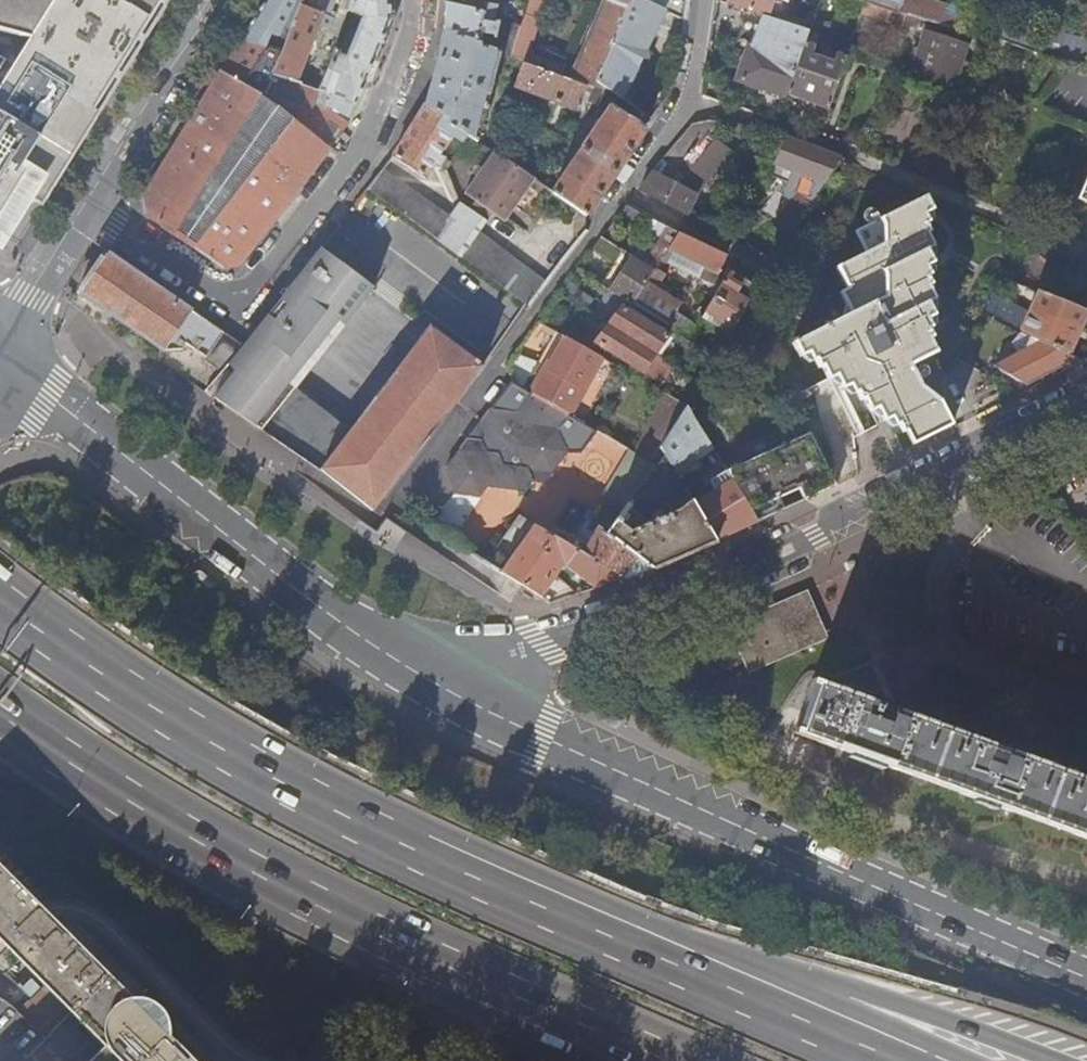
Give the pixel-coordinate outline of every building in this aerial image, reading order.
[(1,217),(2,218),(3,218),(5,218),(6,218),(7,217),(9,217),(10,216),(10,214),(11,213),(11,212),(11,210),(11,209),(10,208),(9,206),(8,206),(16,193),(41,209),(170,3),(166,0),(0,0),(0,18),(32,22),(0,78),(0,218),(1,217)] [(243,38),(267,47),(274,35),(290,41),(303,6),(305,0),(266,0),(243,38)] [(303,6),(329,17),(335,0),(305,0),(303,6)] [(348,13),(362,18),(346,59),(334,54),(321,91),(315,104),(335,114),(351,124),(380,51),(391,23),(389,0),(352,0),(348,13)] [(502,53),(513,57),(519,32),(510,30),(506,44),(496,40),(501,23),(496,21),(495,24),(492,23),(494,15),(495,15),(499,0),(446,0),(447,20),(447,32),(502,53)] [(520,29),(532,33),(544,0),(531,0),(526,19),(520,29)] [(591,85),(594,86),(597,81),(634,0),(607,0),(607,1),(609,2),(574,79),(591,85)] [(597,81),(624,99),(666,9),(665,8),(669,0),(634,0),(597,81)] [(729,1),(768,14),(772,0),(729,0),(729,1)] [(828,0),(824,0),(816,23),(829,28),(838,3),(828,0)] [(863,11),(889,20),(892,7),(871,0),(866,0),(863,11)] [(892,7),(901,10),(905,1),(902,0),(871,0),(892,7)] [(960,29),(967,8),(940,0),(905,0),(905,1),(901,10),(913,14),(960,29)] [(329,17),(303,6),(290,41),(284,54),(274,77),(296,83),(319,26),(329,29),(333,18),(329,17)] [(909,27),(913,14),(901,10),(896,24),(909,27)] [(809,29),(765,15),(754,47),(749,45),(738,78),(787,95),(788,92),(807,35),(809,29)] [(1004,40),(1036,44),(1038,26),(1007,21),(1004,40)] [(959,68),(963,56),(967,43),(926,31),(913,72),(954,86),(958,73),(967,76),(969,70),(959,68)] [(471,136),(479,142),(502,53),(447,32),(427,106),(455,118),(453,124),(471,136)] [(788,92),(829,107),(848,55),(838,51),(834,62),(812,54),(816,44),(811,43),(813,37),(807,35),(788,92)] [(309,87),(321,91),(334,54),(339,41),(327,37),(309,87)] [(267,47),(243,38),(236,49),(221,73),(243,86),(249,77),(269,88),(274,77),(284,54),(267,47)] [(973,59),(963,56),(959,68),(969,70),(973,59)] [(536,65),(526,62),(517,85),(581,109),(591,85),(574,79),(536,65)] [(243,86),(221,73),(145,198),(148,215),(225,267),(241,264),(351,124),(335,114),(315,104),(321,91),(309,87),(296,83),(274,77),(269,88),(264,98),(243,86)] [(585,147),(617,171),(646,129),(613,105),(585,147)] [(427,106),(397,154),(395,156),(428,177),(438,162),(449,168),(452,163),(441,156),(455,136),(466,144),(471,136),(453,124),(455,118),(427,106)] [(709,132),(721,117),(710,117),(708,116),(699,117),(641,188),(690,214),(694,206),(699,196),(659,175),(668,165),(678,170),(709,132)] [(709,132),(678,170),(668,165),(659,175),(699,196),(731,150),(709,132)] [(842,159),(788,138),(774,163),(821,181),(823,176),(830,178),(842,159)] [(554,193),(587,215),(617,171),(585,147),(554,193)] [(439,239),(526,303),(530,306),(548,282),(480,231),(494,212),(506,221),(535,180),(495,152),(467,193),(477,200),(471,208),(462,202),(452,217),(383,167),(368,187),(414,221),(439,239)] [(1079,198),(1086,202),(1086,178),(1079,198)] [(780,229),(791,237),(812,205),(800,197),(780,229)] [(952,425),(932,386),(925,389),(922,386),(912,365),(938,353),(931,339),(933,338),(929,330),(933,328),(929,320),(937,315),(931,302),(936,299),(931,286),(934,284),(930,276),(932,275),(929,267),(936,263),(929,248),(936,245),(931,233),(933,232),(929,223),(932,222),(928,213),(935,209),(930,197),(859,232),(868,252),(839,266),(849,287),(841,290),(852,313),(794,341),(800,355),(808,351),(812,359),(815,357),(819,366),(822,365),(828,378),(836,375),(842,388),(848,385),(852,394),(855,392),(860,400),(862,399),(869,412),(876,409),(882,421),(891,417),(896,426),(899,425),(904,433),(907,431),(913,444),(952,425)] [(662,238),(646,264),(656,270),(664,257),(680,232),(654,220),(648,229),(662,238)] [(680,232),(664,257),(681,265),(682,261),(692,266),(695,262),(700,264),(696,272),(714,282),(728,256),(697,241),(680,232)] [(615,261),(600,283),(634,304),(647,283),(656,270),(646,264),(602,237),(594,248),(615,261)] [(452,342),(431,327),(352,431),(298,389),(325,354),(375,286),(323,247),(288,292),(243,344),(221,370),(203,391),(265,432),(321,471),(323,469),(369,505),(375,509),(483,365),(457,346),(452,342)] [(221,370),(243,344),(225,332),(106,251),(98,260),(96,259),(94,262),(95,268),(87,277),(83,279),(82,281),(83,282),(77,293),(162,350),(183,351),(190,344),(206,357),(205,358),(221,370)] [(718,326),(730,333),(750,304),(745,301),(748,296),(754,299),(761,289),(730,272),(706,320),(718,326)] [(634,304),(666,324),(679,303),(647,283),(634,304)] [(1080,331),(1086,316),(1086,313),(1082,311),(1039,292),(1020,334),(1034,340),(1069,355),(1077,337),(1080,331)] [(989,313),(1017,324),(1023,308),(995,297),(989,313)] [(624,306),(610,324),(621,331),(656,353),(669,334),(624,306)] [(653,378),(666,360),(656,353),(621,331),(610,324),(596,343),(653,378)] [(1080,331),(1077,337),(1086,342),(1086,334),(1080,331)] [(1034,340),(1020,334),(1019,339),(1024,351),(1030,347),(1034,340)] [(569,412),(602,356),(566,336),(534,392),(569,412)] [(1069,372),(1086,363),(1069,355),(1034,340),(1030,347),(1024,351),(996,367),(1027,386),(1062,367),(1065,373),(1069,372)] [(470,437),(445,470),(454,492),(479,495),(487,488),(525,492),(534,482),(548,481),(570,452),(583,451),(600,429),(569,412),(534,392),(514,381),(483,420),(487,429),(480,439),(473,439),(470,437)] [(666,439),(688,405),(668,393),(648,427),(666,439)] [(678,457),(702,429),(688,405),(666,439),(661,447),(667,456),(672,464),(678,457)] [(483,420),(470,437),(473,439),(480,439),(487,429),(483,420)] [(807,485),(813,497),(837,485),(820,452),(816,454),(806,433),(742,464),(763,507),(807,485)] [(660,464),(667,456),(661,447),(653,459),(660,464)] [(609,493),(627,504),(633,496),(644,482),(660,464),(653,459),(634,449),(609,493)] [(655,554),(667,563),(687,554),(692,552),(717,541),(680,478),(672,464),(667,456),(660,464),(644,482),(633,496),(627,504),(614,522),(655,554)] [(672,464),(680,478),(693,471),(678,457),(672,464)] [(743,529),(758,522),(727,471),(711,481),(733,519),(743,529)] [(572,499),(554,529),(560,533),(579,503),(572,499)] [(492,557),(488,563),(544,598),(562,568),(569,568),(596,589),(616,582),(626,578),(583,553),(573,548),(551,534),(539,528),(520,516),(514,525),(529,534),(509,562),(500,556),(497,560),(492,557)] [(652,558),(655,554),(614,522),(611,527),(652,558)] [(583,553),(626,578),(632,576),(654,568),(607,532),(600,526),(583,553)] [(607,532),(654,568),(661,566),(667,563),(655,554),(652,558),(611,527),(607,532)] [(554,529),(551,534),(573,548),(576,543),(560,533),(554,529)] [(801,594),(823,642),(831,638),(809,590),(801,594)] [(801,594),(729,626),(749,674),(823,642),(801,594)] [(1086,838),(1086,779),(1059,769),(874,703),(877,695),(847,683),(843,692),(819,683),(801,735),(1086,838)] [(0,868),(0,943),(71,1017),(115,1060),(189,1060),(0,868)] [(71,1017),(44,1043),(19,1016),(0,1034),(0,1060),(115,1060),(71,1017)]
